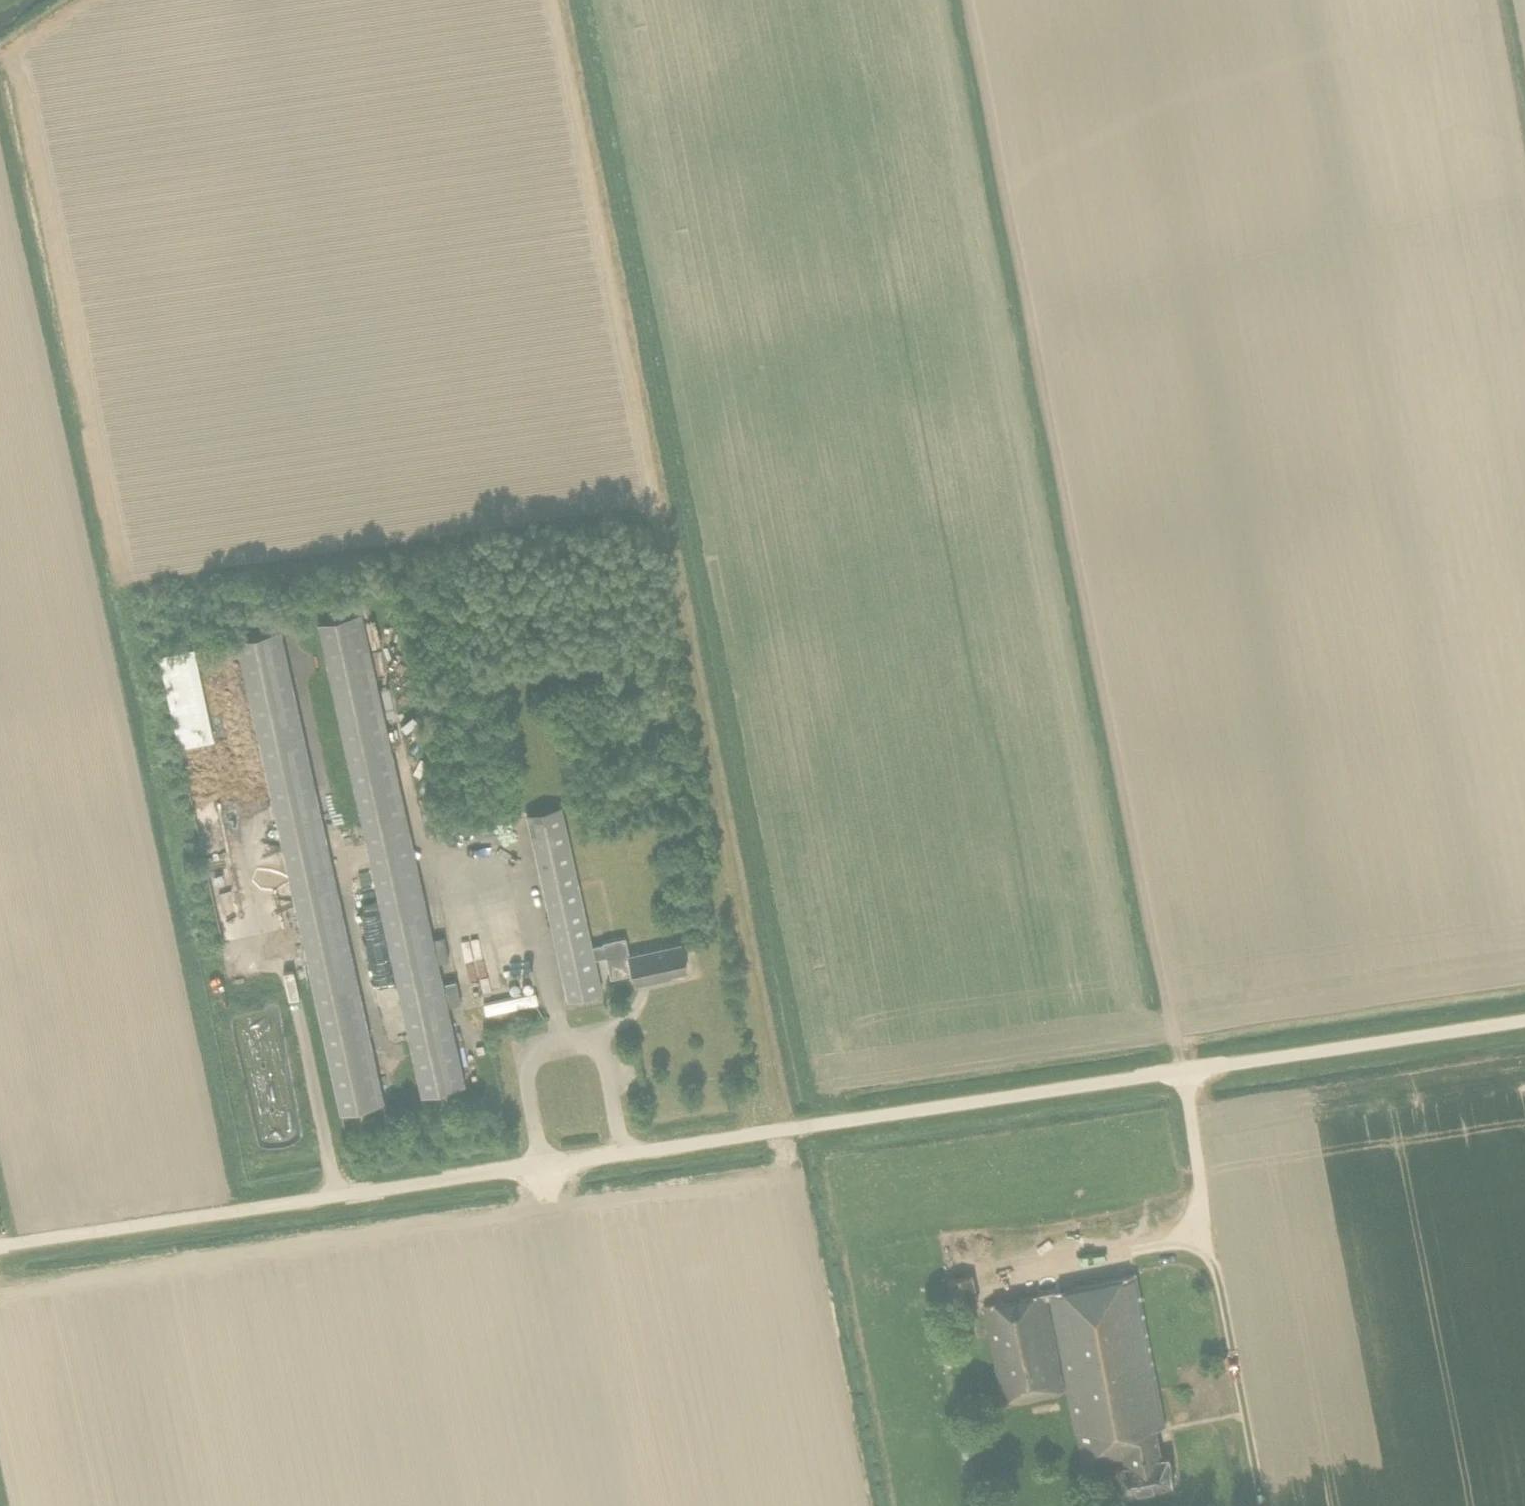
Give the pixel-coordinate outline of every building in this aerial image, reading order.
[(317,621),(421,1094),(465,1084),(361,611),(317,621)] [(236,640),(340,1112),(384,1102),(281,630),(236,640)] [(197,648),(162,655),(181,751),(217,743),(197,648)] [(590,946),(560,806),(526,813),(567,1000),(601,992),(593,959),(605,956),(610,978),(632,973),(634,985),(659,980),(658,977),(686,971),(680,944),(629,955),(625,936),(601,941),(602,943),(590,946)] [(1136,1273),(984,1305),(1003,1403),(1068,1390),(1082,1463),(1123,1455),(1125,1464),(1115,1466),(1121,1494),(1174,1484),(1169,1456),(1161,1457),(1156,1430),(1165,1428),(1136,1273)] [(980,1302),(974,1274),(948,1279),(954,1307),(980,1302)]
